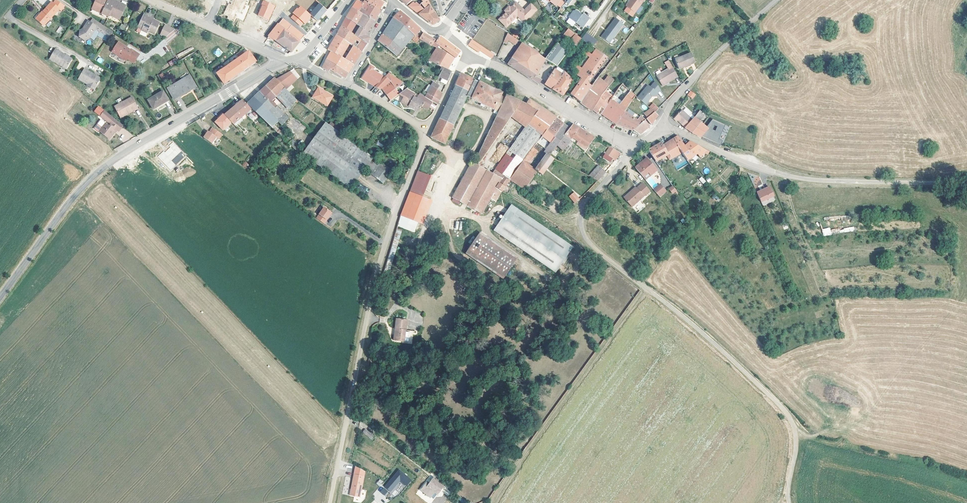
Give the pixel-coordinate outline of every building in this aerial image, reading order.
[(110,18),(111,17),(120,21),(127,7),(111,1),(110,2),(105,0),(100,0),(94,12),(104,16),(110,18)] [(185,3),(201,11),(204,3),(206,4),(208,0),(186,0),(185,3)] [(248,2),(245,0),(233,0),(230,5),(228,4),(223,15),(228,17),(227,19),(234,22),(238,13),(242,15),(248,2)] [(352,8),(360,13),(362,9),(365,11),(370,5),(368,3),(364,1),(363,4),(357,0),(355,4),(352,8)] [(379,10),(383,3),(379,0),(366,0),(369,2),(368,3),(370,5),(378,11),(379,10)] [(431,6),(428,0),(421,0),(423,2),(421,4),(425,9),(431,6)] [(625,6),(634,13),(635,12),(637,14),(638,14),(642,9),(642,7),(640,5),(644,0),(630,0),(625,6)] [(258,16),(268,20),(275,6),(263,1),(261,6),(262,6),(260,11),(258,16)] [(419,15),(424,10),(420,5),(419,5),(417,2),(415,4),(413,2),(408,6),(411,8),(419,15)] [(43,20),(39,24),(45,29),(61,13),(63,14),(67,9),(58,3),(55,7),(54,5),(45,14),(42,17),(43,20)] [(311,16),(317,21),(327,10),(320,3),(310,15),(311,16)] [(525,12),(516,3),(510,9),(509,8),(505,12),(506,13),(499,20),(507,28),(518,16),(525,23),(537,11),(531,5),(525,12)] [(380,11),(379,10),(378,11),(370,5),(365,11),(362,9),(360,13),(362,14),(374,21),(376,17),(380,11)] [(440,20),(438,17),(431,6),(425,9),(424,10),(419,15),(432,25),(440,20)] [(291,18),(300,26),(304,21),(306,23),(309,20),(308,19),(311,16),(310,15),(301,7),(298,10),(297,9),(293,14),(294,14),(291,18)] [(356,25),(362,14),(360,13),(352,8),(346,18),(354,23),(355,24),(356,25)] [(578,14),(579,13),(576,11),(573,12),(568,18),(575,24),(576,23),(582,29),(589,19),(582,14),(581,15),(581,16),(578,14)] [(397,15),(393,18),(413,35),(415,36),(420,29),(416,25),(414,24),(409,19),(404,15),(400,12),(397,15)] [(369,29),(374,21),(362,14),(356,25),(357,25),(360,27),(355,35),(357,37),(363,40),(367,43),(370,38),(366,36),(365,36),(369,29)] [(142,32),(149,35),(149,33),(155,36),(160,23),(154,21),(153,22),(148,20),(149,18),(145,16),(138,33),(142,35),(142,32)] [(352,30),(355,24),(354,23),(346,18),(341,26),(351,33),(351,32),(352,33),(353,31),(352,30)] [(411,38),(413,35),(393,18),(384,33),(378,42),(396,56),(411,38)] [(616,19),(602,38),(610,44),(624,26),(616,19)] [(108,42),(114,34),(94,20),(92,23),(90,22),(84,30),(81,31),(79,38),(85,41),(91,39),(94,41),(98,35),(108,42)] [(269,37),(276,41),(288,24),(282,20),(278,25),(269,37)] [(129,26),(123,22),(119,27),(125,31),(129,26)] [(292,52),(304,36),(288,24),(276,41),(292,52)] [(355,40),(357,37),(355,35),(352,33),(351,32),(351,33),(341,26),(339,31),(336,35),(350,44),(352,46),(353,43),(355,40)] [(162,36),(166,37),(170,34),(175,30),(166,27),(162,36)] [(575,47),(581,40),(580,39),(568,29),(562,36),(575,47)] [(419,39),(432,46),(435,40),(423,33),(419,39)] [(591,48),(596,41),(585,34),(581,40),(591,48)] [(342,57),(350,44),(336,35),(332,42),(328,50),(331,52),(342,58),(342,57)] [(518,41),(511,36),(508,40),(515,45),(518,41)] [(437,41),(435,40),(432,46),(436,48),(437,48),(439,45),(455,58),(458,55),(460,52),(440,37),(438,39),(437,41)] [(356,48),(362,52),(368,43),(367,43),(363,40),(361,44),(359,43),(357,46),(356,48)] [(479,52),(480,50),(482,47),(471,40),(468,45),(479,52)] [(535,75),(545,59),(522,43),(511,59),(535,75)] [(557,43),(545,59),(553,65),(556,66),(567,52),(557,43)] [(120,44),(113,53),(126,62),(128,60),(134,65),(140,56),(133,52),(133,53),(120,44)] [(358,57),(362,52),(356,48),(353,46),(345,59),(353,64),(358,57)] [(218,57),(223,52),(218,48),(214,53),(218,57)] [(446,70),(447,70),(450,64),(454,58),(437,48),(436,48),(428,60),(441,67),(442,68),(446,70)] [(581,69),(577,66),(575,69),(579,72),(576,76),(581,79),(570,95),(580,102),(598,78),(610,62),(596,50),(591,55),(588,52),(585,55),(589,58),(581,69)] [(57,52),(53,62),(70,71),(75,61),(57,52)] [(228,67),(235,77),(256,62),(249,52),(244,55),(239,58),(228,67)] [(327,60),(348,72),(350,68),(353,64),(345,59),(342,57),(342,58),(331,52),(329,56),(327,60)] [(675,60),(679,69),(694,62),(691,53),(675,60)] [(578,66),(581,69),(589,58),(586,56),(578,66)] [(535,76),(535,75),(511,59),(507,65),(513,68),(538,84),(541,79),(535,76)] [(345,78),(348,72),(327,60),(324,65),(322,68),(329,72),(330,70),(345,78)] [(362,79),(375,87),(384,77),(373,70),(374,68),(370,65),(362,79)] [(678,77),(672,66),(660,73),(656,75),(661,84),(667,81),(667,82),(678,77)] [(224,84),(235,77),(228,67),(217,74),(224,84)] [(548,87),(552,90),(564,73),(565,72),(556,67),(545,85),(548,87)] [(449,71),(447,70),(446,70),(442,68),(441,71),(438,78),(444,81),(443,82),(446,84),(451,72),(449,71)] [(277,80),(283,87),(295,76),(291,72),(290,71),(288,73),(276,79),(277,80)] [(104,81),(87,72),(81,82),(90,87),(89,88),(97,92),(104,81)] [(380,89),(381,88),(391,100),(399,94),(404,96),(401,102),(412,108),(413,107),(419,110),(422,106),(427,109),(432,101),(425,97),(420,93),(417,98),(414,97),(415,95),(405,89),(400,93),(397,89),(404,83),(389,73),(386,76),(386,75),(384,77),(375,87),(380,89)] [(573,81),(564,73),(552,90),(562,96),(573,81)] [(476,159),(481,162),(511,117),(525,127),(522,131),(537,142),(555,118),(529,100),(526,105),(507,95),(505,98),(501,96),(502,93),(480,83),(479,83),(475,81),(461,74),(431,138),(445,144),(467,97),(472,99),(494,110),(499,112),(497,115),(476,159)] [(173,98),(189,90),(188,86),(194,83),(189,76),(167,88),(173,98)] [(292,96),(286,90),(297,79),(295,76),(283,87),(285,88),(276,97),(289,110),(295,102),(297,100),(292,96)] [(603,82),(609,86),(614,81),(608,76),(603,82)] [(285,88),(283,87),(277,80),(275,78),(254,98),(278,122),(282,126),(288,117),(271,101),(276,97),(285,88)] [(592,111),(593,110),(592,110),(606,89),(608,87),(609,86),(603,82),(598,78),(580,102),(592,111)] [(636,97),(644,104),(648,100),(651,96),(655,96),(660,90),(655,81),(650,87),(649,87),(646,86),(646,87),(636,97)] [(432,101),(437,104),(442,93),(437,89),(432,86),(425,97),(432,101)] [(601,107),(604,109),(610,101),(613,97),(614,95),(612,93),(609,90),(610,89),(608,87),(606,89),(592,110),(593,110),(595,112),(597,113),(601,107)] [(326,106),(332,96),(323,91),(318,88),(312,97),(326,106)] [(601,114),(616,124),(624,111),(624,112),(635,96),(629,90),(620,103),(618,106),(610,101),(604,109),(601,114)] [(690,90),(687,95),(693,99),(696,94),(690,90)] [(163,91),(147,99),(153,108),(168,100),(163,91)] [(134,109),(134,110),(138,108),(132,97),(115,106),(120,115),(134,109)] [(613,97),(610,101),(618,106),(620,103),(613,97)] [(248,104),(272,127),(274,125),(278,122),(254,98),(248,104)] [(246,113),(251,108),(242,99),(237,104),(246,113)] [(649,108),(652,110),(654,112),(655,112),(659,109),(653,103),(649,108)] [(241,116),(246,113),(237,104),(224,114),(231,121),(233,124),(233,123),(241,116)] [(95,113),(101,118),(106,112),(100,107),(95,113)] [(685,128),(693,119),(689,115),(692,113),(686,108),(683,110),(682,110),(674,119),(677,122),(678,121),(685,128)] [(645,115),(647,118),(654,112),(652,110),(645,115)] [(622,126),(633,130),(641,123),(624,112),(624,111),(616,124),(622,126)] [(688,130),(692,133),(701,123),(699,121),(705,115),(700,111),(694,118),(695,118),(693,119),(685,128),(688,130)] [(125,127),(106,112),(101,118),(113,127),(111,130),(105,125),(103,129),(98,125),(94,131),(99,134),(99,133),(110,142),(115,135),(114,134),(117,131),(120,133),(125,127)] [(224,114),(222,112),(219,115),(220,116),(217,118),(215,121),(222,129),(231,121),(224,114)] [(657,115),(655,112),(654,112),(647,118),(646,119),(651,125),(654,119),(657,115)] [(241,116),(233,123),(235,125),(243,118),(241,116)] [(537,143),(545,149),(546,150),(563,124),(555,118),(537,142),(537,143)] [(706,127),(703,125),(701,123),(692,133),(699,136),(708,141),(721,144),(723,141),(719,139),(725,124),(712,119),(706,127)] [(641,123),(633,130),(636,132),(639,135),(650,126),(645,120),(641,123)] [(373,157),(339,133),(329,125),(325,122),(302,154),(350,189),(364,170),(373,157)] [(329,125),(339,133),(341,130),(330,122),(329,125)] [(562,151),(570,140),(564,136),(569,128),(567,127),(563,124),(546,150),(545,149),(543,152),(546,154),(547,154),(549,156),(555,149),(556,150),(557,149),(555,147),(556,146),(562,151)] [(572,124),(569,128),(564,136),(570,140),(572,137),(574,138),(573,139),(574,139),(588,147),(594,138),(583,131),(572,124)] [(282,132),(274,125),(272,127),(272,128),(288,143),(292,139),(283,131),(282,132)] [(208,131),(203,138),(212,144),(216,137),(219,139),(222,135),(212,127),(209,132),(208,131)] [(537,142),(522,131),(495,169),(505,176),(510,179),(523,161),(528,153),(533,148),(535,144),(536,144),(537,143),(537,142)] [(675,168),(688,160),(679,148),(684,145),(678,136),(672,140),(663,145),(662,142),(648,151),(655,161),(668,154),(675,168)] [(182,151),(173,142),(169,146),(170,147),(165,152),(164,151),(158,157),(171,170),(176,165),(172,161),(182,151)] [(685,146),(684,145),(679,148),(688,160),(696,155),(698,158),(699,157),(700,157),(704,153),(706,151),(699,147),(690,142),(685,146)] [(605,155),(615,161),(620,154),(610,147),(605,155)] [(533,148),(528,153),(533,157),(537,151),(533,148)] [(523,161),(528,165),(533,157),(528,153),(523,161)] [(510,179),(510,180),(525,189),(532,179),(534,180),(535,178),(533,178),(538,172),(542,175),(554,159),(549,156),(547,154),(546,154),(535,170),(528,165),(523,161),(510,179)] [(373,157),(364,170),(383,184),(392,171),(373,157)] [(648,160),(644,163),(642,162),(635,168),(645,180),(653,174),(657,171),(648,160)] [(690,162),(688,160),(675,168),(677,171),(690,162)] [(487,203),(496,188),(501,179),(492,174),(482,168),(478,166),(479,164),(475,162),(473,163),(472,163),(453,198),(459,201),(482,213),(487,203)] [(606,172),(601,168),(594,179),(597,181),(606,172)] [(501,179),(496,188),(497,188),(505,176),(495,169),(492,174),(501,179)] [(409,192),(417,195),(426,174),(418,171),(409,192)] [(510,179),(505,176),(497,188),(496,188),(487,203),(493,206),(501,192),(510,180),(510,179)] [(646,180),(653,188),(657,185),(650,176),(646,180)] [(159,182),(156,179),(153,182),(152,181),(149,184),(152,188),(159,182)] [(630,194),(624,199),(631,207),(649,191),(642,183),(636,188),(635,187),(629,192),(630,194)] [(653,190),(659,197),(665,192),(659,185),(653,190)] [(672,185),(668,188),(673,194),(677,191),(672,185)] [(763,203),(774,198),(770,188),(759,193),(763,203)] [(427,199),(417,195),(409,192),(400,215),(418,223),(427,199)] [(574,203),(578,199),(573,193),(568,196),(574,203)] [(512,205),(494,230),(555,273),(573,247),(512,205)] [(317,218),(324,224),(332,213),(324,208),(317,218)] [(830,227),(822,229),(823,236),(831,235),(830,227)] [(397,229),(387,261),(392,262),(402,231),(397,229)] [(480,232),(467,252),(504,278),(518,258),(480,232)] [(396,331),(394,331),(393,338),(408,340),(410,330),(405,330),(407,318),(396,316),(395,328),(396,328),(396,331)] [(369,437),(372,434),(363,427),(361,430),(369,437)] [(354,466),(347,495),(357,497),(363,471),(354,466)] [(409,480),(396,470),(381,487),(388,492),(397,481),(403,487),(409,480)] [(440,486),(430,478),(424,485),(434,493),(440,486)]
